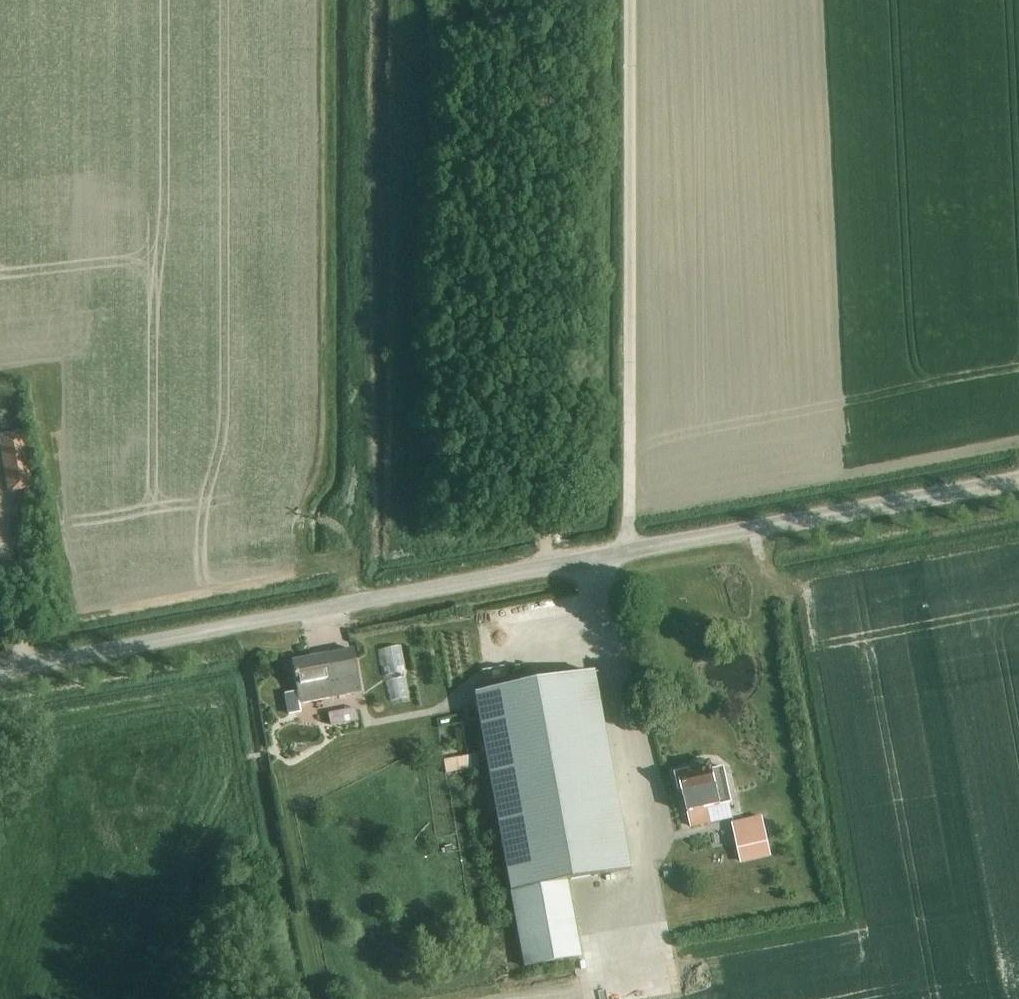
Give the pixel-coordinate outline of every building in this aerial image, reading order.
[(28,487),(21,430),(0,435),(0,450),(4,491),(28,487)] [(402,630),(386,633),(390,660),(406,657),(402,630)] [(299,704),(332,698),(359,692),(351,650),(291,661),(299,704)] [(592,673),(474,695),(523,966),(580,956),(566,881),(628,870),(592,673)] [(463,711),(465,721),(473,720),(471,709),(463,711)] [(442,760),(444,774),(459,772),(456,758),(442,760)] [(732,804),(724,768),(713,771),(712,766),(711,766),(710,763),(692,767),(693,771),(675,775),(679,791),(682,790),(685,800),(691,827),(732,818),(729,804),(732,804)] [(761,818),(733,824),(737,839),(765,833),(761,818)]
